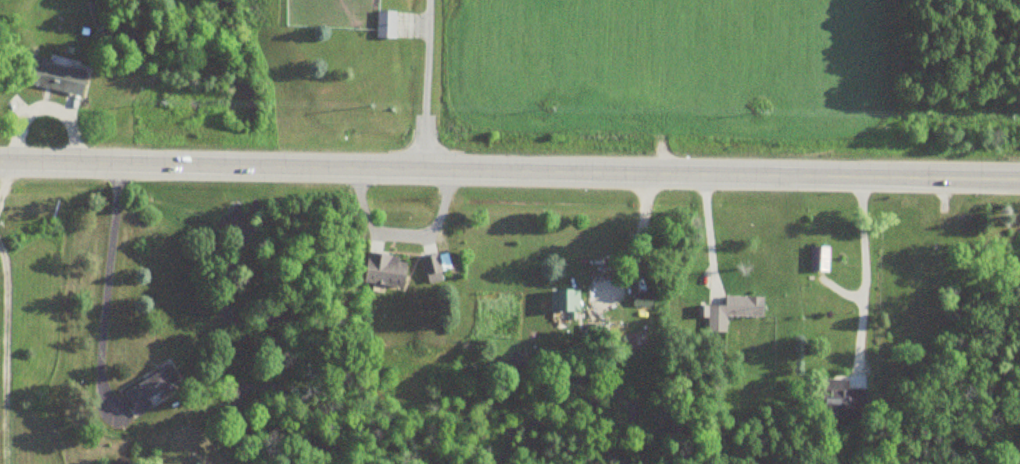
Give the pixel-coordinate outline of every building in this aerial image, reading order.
[(374,38),(394,38),(394,12),(374,12),(374,38)] [(78,96),(84,72),(56,66),(57,62),(30,57),(24,85),(78,96)] [(826,246),(808,246),(808,270),(826,270),(826,246)] [(400,288),(404,257),(364,253),(361,283),(400,288)] [(418,257),(426,286),(443,281),(436,253),(418,257)] [(576,312),(576,289),(548,289),(548,312),(576,312)] [(724,317),(760,317),(761,297),(723,296),(723,306),(706,306),(705,333),(723,333),(724,317)] [(643,345),(643,335),(624,335),(624,345),(643,345)] [(169,391),(167,387),(179,381),(171,365),(121,390),(135,417),(151,409),(147,402),(169,391)] [(820,409),(836,409),(835,419),(861,419),(861,389),(845,389),(845,380),(820,379),(820,409)]
